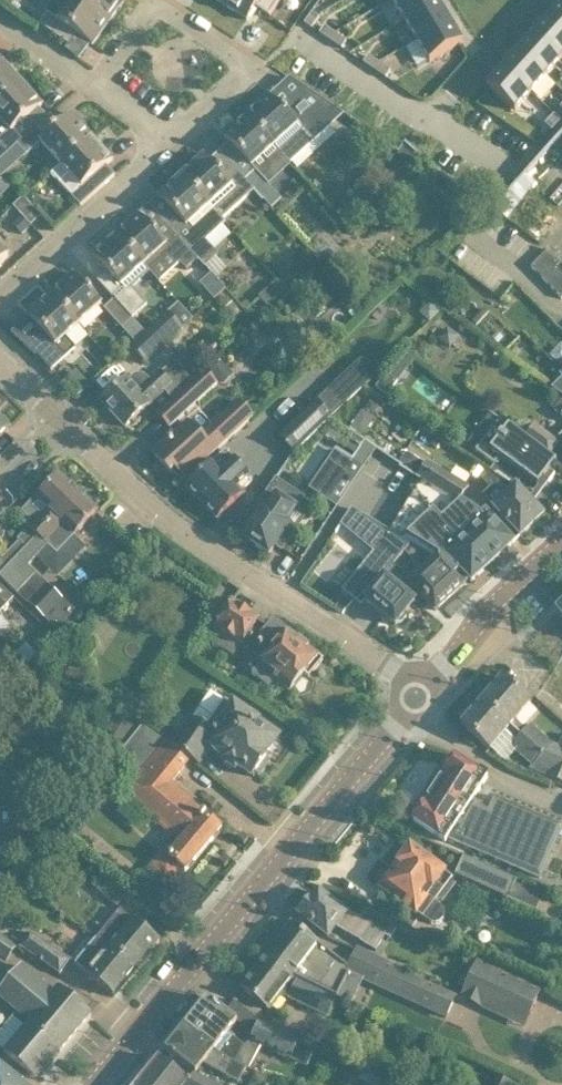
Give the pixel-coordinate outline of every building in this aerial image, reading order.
[(98,34),(101,34),(108,23),(108,20),(108,19),(82,0),(59,0),(49,13),(48,13),(40,24),(69,45),(79,32),(92,42),(98,34)] [(109,19),(110,17),(113,17),(120,7),(119,4),(122,0),(82,0),(109,19)] [(224,5),(247,20),(255,8),(269,17),(281,0),(227,0),(224,5)] [(436,0),(393,0),(392,0),(404,21),(437,1),(436,0)] [(417,42),(449,22),(437,1),(404,21),(417,42)] [(548,18),(561,31),(561,3),(548,18)] [(313,13),(305,24),(312,29),(320,18),(313,13)] [(533,35),(561,60),(561,31),(548,18),(533,35)] [(449,22),(417,42),(430,63),(462,43),(449,22)] [(330,42),(335,35),(324,27),(319,34),(330,42)] [(335,35),(330,42),(342,49),(346,42),(335,35)] [(533,35),(518,52),(546,77),(561,60),(533,35)] [(518,52),(503,69),(531,94),(546,77),(518,52)] [(379,64),(368,57),(363,64),(374,71),(379,64)] [(8,69),(1,62),(3,60),(1,58),(0,60),(0,101),(20,83),(19,82),(19,79),(11,69),(8,69)] [(380,63),(375,71),(386,78),(391,71),(380,63)] [(503,69),(487,86),(515,111),(531,94),(503,69)] [(21,85),(20,83),(0,101),(0,119),(4,123),(0,127),(0,141),(10,152),(35,129),(26,119),(41,106),(43,104),(41,103),(39,104),(32,97),(33,94),(24,84),(21,85)] [(250,117),(249,118),(274,146),(290,163),(291,162),(290,161),(309,143),(309,138),(306,134),(318,123),(308,112),(293,96),(281,107),(270,95),(268,97),(270,99),(262,106),(259,105),(250,113),(250,117)] [(91,139),(89,137),(90,134),(81,125),(78,125),(72,118),(73,116),(72,114),(59,125),(49,135),(40,126),(35,129),(34,131),(18,145),(28,155),(42,143),(62,165),(91,139)] [(555,114),(546,124),(552,130),(561,120),(555,114)] [(224,137),(238,152),(251,167),(274,146),(249,118),(247,119),(244,119),(235,127),(235,130),(227,137),(226,135),(224,137)] [(52,174),(73,197),(72,197),(81,207),(101,188),(93,179),(107,166),(113,160),(112,158),(110,160),(103,152),(104,149),(95,140),(92,140),(91,139),(62,165),(52,174)] [(183,177),(209,206),(221,220),(245,200),(255,190),(246,180),(226,158),(216,167),(204,155),(202,156),(204,158),(196,165),(194,164),(184,173),(184,176),(183,177)] [(282,199),(256,171),(246,180),(255,190),(264,200),(272,208),(282,199)] [(525,174),(499,203),(511,214),(537,185),(525,174)] [(187,227),(209,206),(183,177),(182,179),(179,178),(169,187),(169,190),(162,197),(160,195),(158,196),(187,227)] [(24,198),(14,207),(22,216),(32,227),(42,217),(24,198)] [(119,233),(119,236),(118,237),(144,265),(145,265),(167,245),(139,214),(137,216),(139,218),(131,225),(128,224),(119,233)] [(191,230),(180,239),(198,259),(206,267),(216,258),(218,256),(206,241),(203,244),(191,230)] [(133,319),(143,309),(148,305),(132,287),(150,272),(145,265),(144,265),(118,237),(116,238),(113,238),(104,246),(104,249),(97,256),(95,254),(93,256),(108,272),(98,281),(115,300),(115,299),(115,300),(133,319)] [(188,268),(198,259),(180,239),(170,249),(188,268)] [(9,257),(0,248),(0,266),(9,257)] [(531,268),(561,298),(561,273),(557,268),(560,264),(545,253),(531,268)] [(54,295),(52,296),(79,326),(102,304),(89,290),(73,274),(72,275),(73,277),(66,284),(63,283),(54,292),(54,295)] [(211,274),(200,284),(215,300),(226,290),(211,274)] [(275,282),(268,289),(277,299),(285,292),(275,282)] [(52,296),(51,298),(48,297),(38,306),(39,309),(31,316),(29,314),(28,315),(41,330),(24,345),(36,356),(37,355),(52,371),(89,337),(79,326),(52,296)] [(133,319),(115,300),(115,299),(115,300),(104,309),(123,328),(137,343),(146,334),(133,319)] [(179,303),(150,330),(165,346),(194,320),(179,303)] [(423,310),(423,316),(430,324),(440,314),(430,303),(423,310)] [(448,329),(441,339),(448,344),(454,343),(459,337),(448,329)] [(338,381),(353,398),(378,374),(363,358),(338,381)] [(165,391),(173,400),(193,382),(175,362),(163,373),(161,371),(150,382),(145,377),(138,374),(133,374),(102,402),(126,428),(165,391)] [(211,371),(223,385),(234,375),(223,362),(211,371)] [(78,370),(63,384),(76,398),(91,384),(78,370)] [(205,370),(193,382),(173,400),(157,415),(170,429),(218,384),(205,370)] [(387,398),(398,383),(386,375),(375,389),(387,398)] [(551,388),(561,396),(561,378),(551,388)] [(293,453),(336,413),(321,397),(278,436),(293,453)] [(186,480),(203,465),(211,457),(253,418),(238,402),(201,436),(187,422),(153,453),(171,474),(176,469),(186,480)] [(362,411),(351,427),(363,435),(374,418),(372,417),(363,411),(362,411)] [(10,429),(0,419),(0,439),(10,429)] [(516,490),(518,488),(517,487),(525,477),(544,490),(556,474),(551,471),(557,463),(549,457),(524,438),(500,420),(476,452),(494,466),(490,473),(496,477),(497,476),(516,490)] [(524,438),(549,457),(560,443),(535,424),(524,438)] [(365,442),(353,460),(365,467),(376,450),(365,442)] [(337,449),(310,487),(338,506),(365,467),(353,460),(337,449)] [(226,451),(187,488),(218,520),(244,495),(241,492),(253,481),(249,477),(250,476),(226,451)] [(407,452),(399,464),(416,475),(424,463),(407,452)] [(424,466),(418,476),(422,479),(458,501),(466,486),(427,462),(424,466)] [(496,508),(495,509),(521,536),(543,515),(518,488),(516,490),(497,476),(496,477),(490,473),(482,480),(490,489),(483,495),(496,508)] [(21,537),(30,545),(38,536),(38,537),(79,494),(59,475),(37,499),(48,509),(21,537)] [(422,479),(389,531),(395,535),(404,541),(419,549),(468,581),(470,580),(472,582),(513,544),(498,528),(486,516),(485,517),(458,501),(422,479)] [(296,531),(286,524),(296,509),(303,498),(277,480),(255,512),(260,516),(244,539),(269,556),(276,546),(283,550),(296,531)] [(48,546),(57,555),(98,512),(79,494),(38,537),(38,536),(30,545),(10,565),(0,577),(29,604),(30,603),(57,630),(75,611),(63,600),(59,603),(44,589),(48,585),(36,574),(35,574),(28,567),(48,546)] [(353,510),(344,523),(360,534),(370,520),(354,511),(353,510)] [(382,545),(348,587),(351,589),(396,626),(398,623),(402,623),(407,617),(407,613),(408,611),(414,604),(415,602),(395,586),(404,575),(391,564),(403,550),(408,544),(404,541),(394,535),(384,547),(382,545)] [(408,544),(403,550),(409,558),(422,572),(410,583),(421,594),(436,611),(464,584),(468,581),(419,549),(404,541),(408,544)] [(7,562),(0,556),(0,577),(10,565),(7,562)] [(15,598),(0,584),(0,613),(15,598)] [(243,645),(259,619),(233,602),(220,620),(216,627),(209,638),(224,647),(230,637),(243,645)] [(254,675),(256,677),(269,688),(276,680),(290,692),(305,675),(309,678),(324,660),(275,620),(261,636),(268,642),(256,657),(264,663),(254,675)] [(46,627),(29,646),(37,653),(54,635),(46,627)] [(29,671),(21,663),(6,680),(14,687),(29,671)] [(482,702),(545,755),(561,762),(561,743),(560,748),(553,745),(530,725),(525,731),(515,722),(531,704),(503,679),(482,702)] [(14,687),(6,680),(0,686),(0,701),(1,702),(14,687)] [(172,747),(191,760),(202,766),(214,749),(226,758),(224,762),(235,770),(238,766),(254,777),(269,755),(267,754),(277,739),(256,724),(258,723),(251,718),(250,714),(245,710),(243,713),(225,701),(208,728),(192,718),(172,747)] [(561,784),(561,762),(545,755),(482,702),(461,725),(490,750),(490,749),(505,731),(517,741),(512,747),(534,766),(529,770),(561,784)] [(128,791),(162,821),(159,824),(173,835),(175,833),(184,840),(169,858),(186,872),(222,828),(205,814),(207,812),(172,782),(191,760),(172,747),(143,727),(120,754),(143,773),(128,791)] [(398,796),(414,805),(437,763),(420,754),(398,796)] [(435,789),(467,810),(473,801),(488,778),(456,757),(454,760),(449,759),(445,765),(447,771),(435,789)] [(449,838),(467,810),(435,789),(423,807),(417,808),(413,814),(415,819),(414,822),(446,842),(449,838)] [(467,810),(449,838),(541,877),(555,846),(561,829),(561,825),(491,795),(487,806),(473,801),(467,810)] [(435,865),(428,862),(411,848),(409,851),(405,852),(401,858),(401,862),(384,884),(381,888),(421,917),(432,923),(437,925),(442,923),(444,920),(445,916),(445,911),(443,908),(428,897),(446,873),(444,872),(447,868),(438,861),(435,865)] [(455,876),(508,901),(536,914),(545,894),(464,857),(455,876)] [(107,876),(96,889),(118,906),(128,893),(107,876)] [(371,949),(380,933),(391,940),(398,928),(368,909),(361,920),(347,911),(346,914),(320,893),(314,901),(311,899),(299,914),(316,928),(330,939),(339,928),(362,942),(361,943),(371,949)] [(120,909),(113,918),(98,937),(110,947),(138,969),(160,941),(133,919),(120,909)] [(460,999),(461,998),(388,966),(388,965),(358,951),(351,966),(345,963),(344,964),(291,923),(266,957),(296,982),(299,979),(340,999),(351,974),(447,1018),(456,998),(460,999)] [(30,933),(20,948),(61,975),(70,961),(30,933)] [(0,936),(0,956),(8,961),(17,947),(0,936)] [(138,969),(110,947),(98,937),(75,964),(115,997),(138,969)] [(266,957),(242,988),(270,1010),(282,994),(292,1000),(296,992),(313,1000),(332,1009),(337,998),(339,999),(340,999),(299,979),(296,982),(266,957)] [(489,995),(531,1014),(543,987),(479,958),(461,998),(483,1008),(489,995)] [(19,1011),(16,1015),(55,1048),(56,1047),(61,1052),(92,1015),(59,987),(54,993),(22,966),(0,992),(25,1013),(29,1008),(37,1014),(31,1021),(19,1011)] [(207,999),(190,1020),(203,1030),(199,1036),(203,1039),(198,1045),(212,1056),(214,1052),(232,1064),(243,1046),(228,1035),(238,1023),(226,1014),(225,1012),(207,999)] [(55,1048),(16,1015),(0,1034),(0,1046),(6,1051),(5,1053),(32,1075),(55,1048)] [(166,1051),(183,1065),(197,1075),(204,1066),(239,1084),(247,1071),(239,1068),(232,1064),(214,1052),(212,1056),(198,1045),(203,1039),(199,1036),(203,1030),(190,1020),(166,1051)] [(259,1025),(251,1041),(261,1045),(292,1059),(294,1056),(300,1043),(259,1025)] [(194,1077),(193,1079),(188,1075),(184,1080),(159,1059),(138,1084),(211,1084),(194,1077)] [(0,1068),(0,1084),(20,1084),(0,1068)] [(495,1084),(516,1084),(498,1077),(495,1084)]
